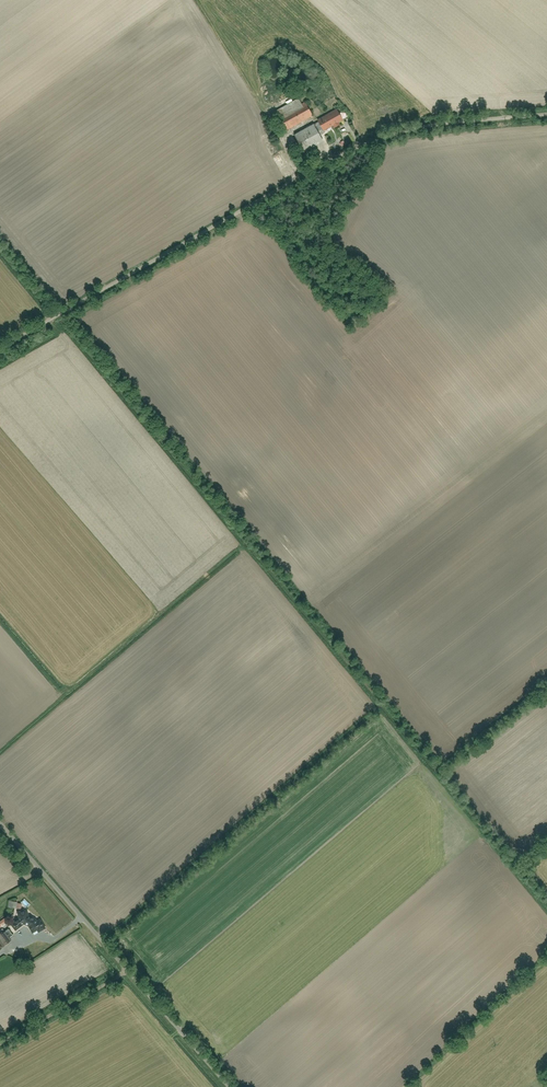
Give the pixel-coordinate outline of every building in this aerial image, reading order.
[(306,103),(302,105),(299,99),(273,113),(279,125),(280,124),(284,133),(313,117),(306,103)] [(314,125),(295,135),(305,152),(324,142),(317,131),(322,128),(325,132),(334,127),(335,129),(341,126),(339,124),(344,121),(343,120),(340,113),(338,110),(318,121),(320,124),(315,126),(314,125)] [(348,117),(344,111),(340,113),(343,120),(348,117)] [(26,925),(16,932),(31,953),(41,945),(26,925)] [(0,935),(0,941),(4,946),(10,941),(4,932),(0,935)]
